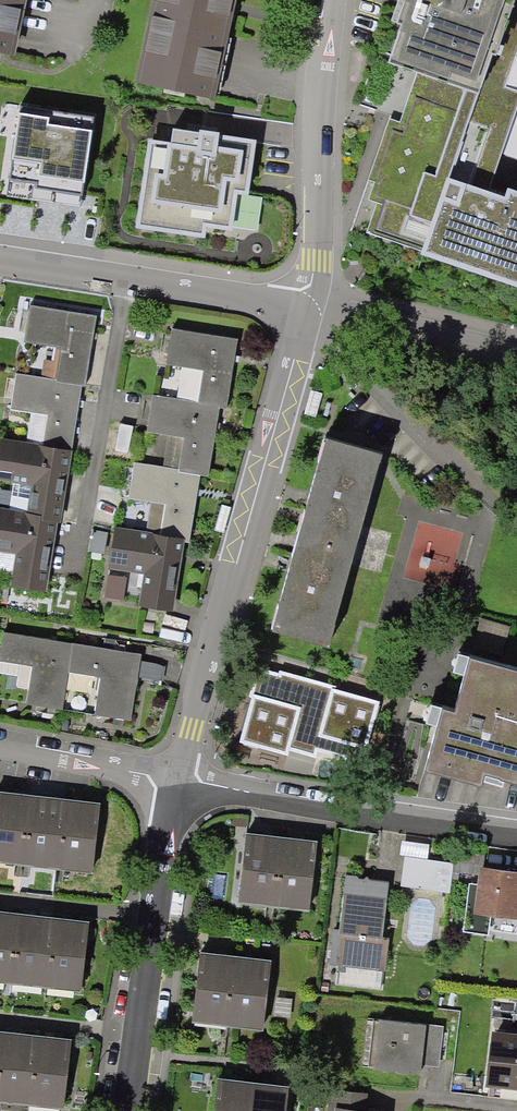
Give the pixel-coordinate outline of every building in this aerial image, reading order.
[(14,52),(20,21),(25,0),(0,0),(0,49),(14,52)] [(145,80),(213,95),(220,64),(233,2),(234,0),(163,0),(145,80)] [(390,117),(384,136),(370,179),(376,181),(370,199),(404,210),(400,224),(445,238),(505,258),(507,252),(516,255),(516,194),(515,193),(516,189),(516,176),(508,173),(501,195),(437,174),(461,103),(491,113),(496,100),(514,106),(516,96),(516,0),(396,0),(376,59),(418,73),(402,121),(390,117)] [(73,170),(80,128),(22,119),(16,161),(73,170)] [(209,236),(210,224),(236,228),(242,191),(252,193),(260,142),(179,129),(176,144),(156,141),(143,226),(209,236)] [(28,306),(22,342),(59,348),(54,380),(79,384),(81,384),(93,316),(28,306)] [(170,330),(164,367),(201,373),(196,404),(215,407),(223,409),(235,341),(170,330)] [(14,373),(8,410),(45,416),(40,447),(65,451),(68,452),(79,384),(54,380),(14,373)] [(150,397),(144,433),(181,439),(176,471),(196,474),(204,475),(215,407),(196,404),(150,397)] [(377,453),(326,438),(313,487),(288,578),(275,627),(326,641),(377,453)] [(31,483),(26,515),(51,519),(54,519),(65,451),(40,447),(0,441),(0,478),(31,483)] [(131,463),(125,500),(162,506),(157,537),(177,540),(185,542),(196,474),(176,471),(131,463)] [(17,551),(12,582),(12,584),(37,588),(40,588),(51,519),(26,515),(0,510),(0,548),(17,551)] [(112,530),(106,566),(143,572),(138,604),(138,605),(158,608),(166,610),(177,540),(157,537),(112,530)] [(22,705),(58,710),(64,673),(68,645),(0,635),(0,664),(27,668),(22,705)] [(97,678),(91,715),(128,720),(137,655),(68,645),(64,673),(97,678)] [(516,783),(516,671),(467,658),(453,712),(439,708),(423,769),(478,784),(481,773),(516,783)] [(377,703),(258,671),(238,742),(283,754),(290,728),(353,745),(364,748),(377,703)] [(0,797),(0,863),(16,865),(24,800),(0,797)] [(59,804),(24,800),(16,865),(52,869),(59,804)] [(94,808),(59,804),(52,869),(87,873),(94,808)] [(267,837),(245,834),(239,890),(310,898),(316,842),(299,840),(267,837)] [(479,868),(477,887),(470,886),(464,936),(488,939),(490,921),(516,924),(516,873),(479,868)] [(389,881),(344,875),(337,931),(331,931),(327,965),(333,966),(331,985),(380,991),(383,973),(386,973),(390,940),(382,940),(389,881)] [(0,916),(0,982),(6,982),(13,917),(0,916)] [(48,921),(13,917),(6,982),(41,986),(48,921)] [(83,925),(48,921),(41,986),(76,990),(83,925)] [(217,954),(199,951),(192,1011),(262,1019),(269,960),(251,957),(217,954)] [(428,1019),(376,1013),(370,1064),(421,1071),(423,1062),(440,1064),(445,1024),(428,1022),(428,1019)] [(492,1035),(485,1092),(516,1096),(516,1038),(492,1035)] [(0,1036),(0,1101),(23,1104),(31,1039),(0,1036)] [(66,1043),(31,1039),(23,1104),(58,1108),(66,1043)] [(215,1077),(211,1110),(286,1110),(289,1086),(270,1084),(234,1079),(215,1077)]
